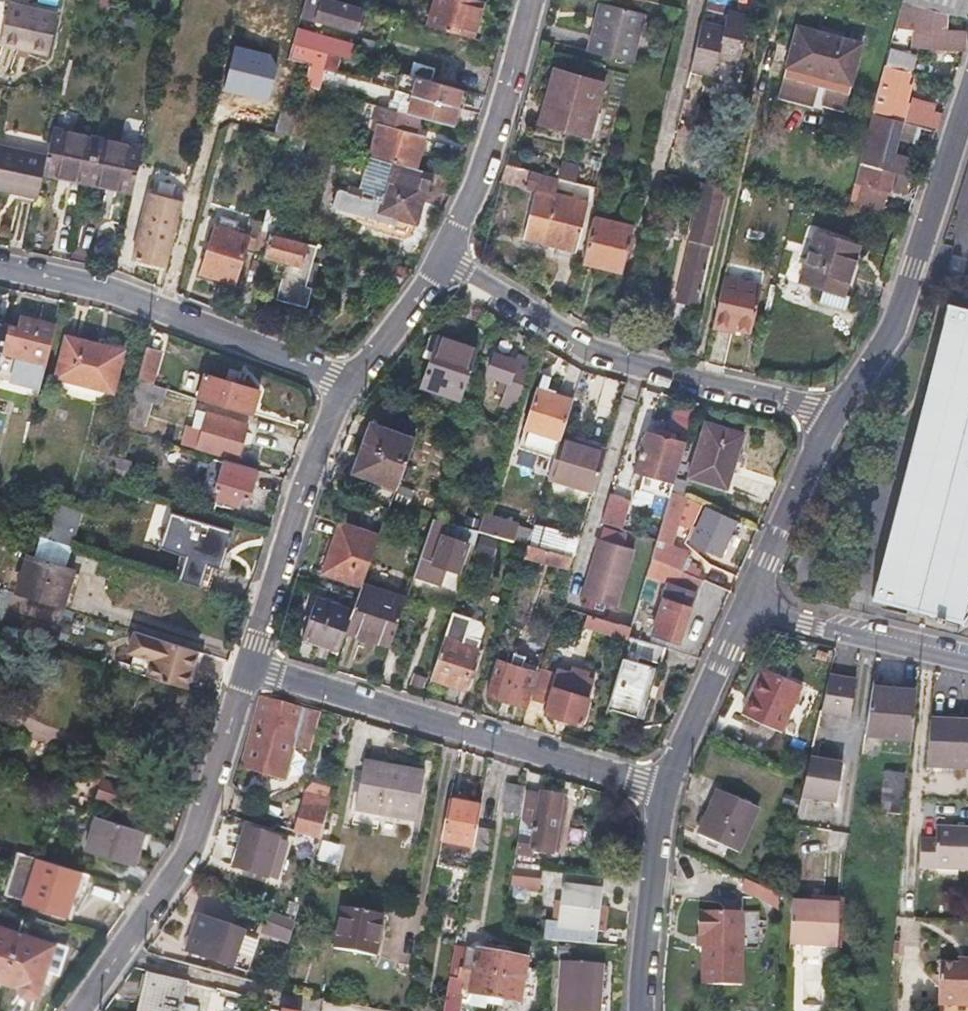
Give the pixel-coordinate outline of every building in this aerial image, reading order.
[(305,2),(302,12),(359,29),(365,8),(338,0),(306,0),(305,2)] [(429,26),(474,39),(479,19),(485,1),(480,0),(436,0),(429,26)] [(904,0),(967,17),(967,0),(904,0)] [(23,50),(47,55),(56,12),(8,1),(0,39),(0,44),(23,50)] [(917,31),(917,39),(917,47),(966,50),(967,32),(943,32),(947,14),(903,3),(896,29),(917,31)] [(590,51),(612,57),(633,63),(646,16),(603,4),(590,51)] [(720,49),(730,51),(739,54),(750,11),(730,7),(726,23),(705,17),(694,61),(717,65),(720,49)] [(479,19),(474,39),(481,41),(487,21),(479,19)] [(853,82),(857,62),(862,42),(797,27),(788,67),(853,82)] [(321,50),(332,53),(336,39),(298,28),(294,42),(321,50)] [(368,38),(361,61),(370,64),(376,41),(368,38)] [(317,65),(321,50),(294,42),(290,57),(312,64),(317,65)] [(332,53),(321,50),(317,65),(327,68),(351,75),(355,61),(332,55),(332,53)] [(887,66),(914,72),(917,58),(891,52),(887,66)] [(317,88),(321,89),(327,68),(317,65),(312,64),(305,84),(317,88)] [(911,85),(914,72),(887,66),(883,83),(892,85),(887,108),(903,112),(905,101),(910,102),(914,85),(911,85)] [(592,135),(600,109),(607,83),(558,68),(543,121),(592,135)] [(413,76),(408,92),(459,107),(463,91),(413,76)] [(291,131),(303,135),(317,88),(305,84),(299,104),(291,131)] [(459,107),(408,92),(407,92),(405,99),(402,99),(399,111),(421,117),(453,127),(459,107)] [(279,134),(290,137),(291,131),(299,104),(289,102),(279,134)] [(936,121),(937,114),(939,107),(916,102),(912,116),(936,121)] [(417,169),(427,136),(417,133),(421,117),(399,111),(381,106),(373,128),(378,130),(371,155),(417,169)] [(875,110),(873,118),(871,126),(899,132),(903,116),(875,110)] [(51,128),(45,155),(42,172),(89,182),(98,138),(97,138),(51,128)] [(863,159),(902,170),(907,171),(911,156),(885,148),(886,138),(869,134),(863,159)] [(143,148),(98,138),(89,182),(133,192),(143,148)] [(45,155),(0,145),(0,189),(37,197),(42,172),(45,155)] [(898,188),(902,170),(863,159),(850,207),(881,210),(885,196),(866,192),(869,182),(898,188)] [(579,243),(584,220),(590,198),(557,191),(561,177),(533,169),(529,184),(539,186),(526,236),(562,245),(563,239),(579,243)] [(382,202),(361,196),(339,190),(334,207),(396,225),(398,218),(417,223),(428,184),(391,174),(382,202)] [(148,194),(141,220),(131,256),(166,265),(178,216),(182,202),(148,194)] [(626,270),(632,247),(637,224),(598,214),(586,260),(626,270)] [(245,249),(256,252),(263,228),(264,223),(252,220),(249,234),(245,249)] [(215,225),(208,249),(201,272),(234,282),(245,249),(249,234),(215,225)] [(309,306),(311,296),(314,286),(309,284),(314,263),(343,270),(347,254),(328,249),(271,234),(272,231),(263,228),(256,252),(280,259),(277,270),(286,273),(280,298),(309,306)] [(848,291),(855,267),(862,242),(818,230),(803,278),(848,291)] [(763,285),(726,277),(715,322),(753,330),(763,285)] [(947,302),(871,594),(934,610),(933,616),(943,619),(945,613),(960,617),(964,603),(967,604),(967,307),(947,302)] [(9,323),(2,351),(32,359),(28,378),(43,382),(57,325),(20,315),(18,325),(9,323)] [(2,351),(9,323),(0,321),(0,359),(2,351)] [(123,352),(95,345),(66,337),(56,377),(112,390),(123,352)] [(462,397),(470,374),(478,350),(440,338),(424,385),(462,397)] [(136,381),(151,386),(161,350),(146,346),(136,381)] [(519,361),(511,359),(504,357),(492,392),(505,396),(503,403),(519,408),(536,358),(521,354),(519,361)] [(253,415),(256,403),(260,391),(205,375),(198,399),(253,415)] [(0,376),(0,413),(10,415),(17,381),(0,376)] [(166,390),(151,386),(136,381),(132,392),(163,401),(166,390)] [(557,455),(563,437),(563,435),(575,399),(539,388),(528,425),(537,428),(532,446),(557,455)] [(152,402),(132,396),(123,427),(143,433),(152,402)] [(238,457),(243,441),(248,425),(208,413),(198,445),(238,457)] [(415,440),(394,432),(374,424),(356,471),(398,487),(415,440)] [(728,489),(736,462),(745,434),(707,424),(690,479),(728,489)] [(537,428),(528,425),(522,443),(532,446),(537,428)] [(634,467),(677,480),(688,443),(676,439),(669,437),(671,430),(659,426),(657,433),(645,430),(634,467)] [(669,437),(676,439),(678,432),(671,430),(669,437)] [(563,435),(563,437),(557,455),(551,472),(597,485),(608,448),(563,435)] [(221,490),(220,494),(219,499),(238,504),(241,496),(249,498),(257,469),(226,460),(217,489),(221,490)] [(655,555),(685,570),(693,555),(674,546),(688,496),(674,489),(655,555)] [(624,497),(605,491),(596,520),(615,526),(624,497)] [(631,498),(624,522),(639,527),(647,502),(631,498)] [(39,537),(73,548),(79,525),(56,518),(61,504),(50,501),(39,537)] [(710,507),(702,524),(694,542),(722,555),(739,520),(710,507)] [(206,586),(213,563),(228,567),(240,532),(177,512),(166,548),(194,557),(186,580),(206,586)] [(479,531),(496,536),(514,541),(519,523),(485,514),(479,531)] [(442,585),(447,568),(461,573),(470,543),(446,535),(450,523),(433,519),(413,577),(442,585)] [(479,531),(450,523),(446,535),(470,543),(475,545),(479,531)] [(534,526),(519,523),(514,541),(528,545),(534,526)] [(324,573),(361,587),(362,584),(379,537),(342,524),(324,573)] [(67,568),(73,548),(39,537),(34,557),(67,568)] [(636,549),(602,538),(584,595),(618,606),(636,549)] [(571,569),(573,563),(574,557),(528,545),(524,556),(571,569)] [(675,580),(658,638),(671,641),(673,636),(682,639),(697,591),(701,593),(707,581),(685,570),(655,555),(651,569),(675,580)] [(75,571),(67,568),(34,557),(30,556),(17,595),(64,610),(75,571)] [(352,613),(346,629),(390,646),(406,599),(362,584),(361,587),(352,613)] [(338,650),(346,629),(352,613),(317,599),(303,635),(338,650)] [(465,688),(471,668),(480,641),(483,630),(480,624),(452,614),(432,677),(465,688)] [(630,639),(633,627),(607,619),(603,632),(630,639)] [(648,698),(645,697),(641,696),(651,666),(638,662),(638,660),(661,666),(666,649),(630,639),(609,706),(643,716),(648,698)] [(199,652),(179,646),(160,640),(148,677),(187,690),(199,652)] [(539,672),(519,666),(499,660),(488,695),(528,707),(531,697),(539,672)] [(547,713),(584,723),(597,678),(542,662),(539,672),(531,697),(550,704),(547,713)] [(765,667),(758,682),(751,697),(756,699),(749,713),(784,728),(804,684),(765,667)] [(831,672),(821,709),(849,715),(857,678),(831,672)] [(914,736),(916,713),(918,689),(873,687),(865,735),(914,736)] [(281,774),(287,756),(292,738),(308,743),(318,710),(260,693),(240,762),(281,774)] [(744,711),(749,713),(756,699),(751,697),(744,711)] [(934,718),(930,766),(967,767),(967,719),(934,718)] [(815,735),(795,816),(801,817),(807,796),(834,802),(843,763),(816,756),(821,736),(815,735)] [(411,815),(415,791),(419,769),(361,757),(353,803),(411,815)] [(101,784),(99,790),(97,797),(145,812),(150,796),(144,793),(146,785),(92,768),(88,780),(101,784)] [(902,814),(904,794),(905,774),(884,773),(882,813),(902,814)] [(518,808),(520,801),(522,783),(504,781),(500,806),(518,808)] [(739,849),(750,828),(760,807),(724,789),(702,830),(739,849)] [(311,832),(318,834),(319,830),(327,797),(303,791),(293,827),(304,830),(311,832)] [(532,803),(520,801),(518,808),(512,855),(527,857),(528,850),(549,852),(556,799),(533,796),(532,803)] [(470,841),(473,824),(477,802),(446,797),(439,836),(470,841)] [(795,807),(781,804),(778,816),(792,821),(795,807)] [(88,813),(83,830),(78,847),(125,862),(136,827),(88,813)] [(277,831),(246,823),(236,861),(267,870),(277,831)] [(490,827),(473,824),(470,841),(468,848),(485,850),(490,827)] [(967,870),(967,827),(941,826),(940,838),(925,837),(922,867),(967,870)] [(318,834),(311,832),(304,830),(296,862),(309,866),(318,834)] [(287,834),(277,831),(267,870),(277,872),(287,834)] [(18,853),(12,874),(5,895),(67,914),(79,872),(18,853)] [(537,866),(511,863),(510,866),(508,880),(535,883),(537,866)] [(599,886),(580,884),(562,882),(557,922),(595,926),(599,886)] [(808,900),(820,900),(820,892),(808,891),(808,900)] [(789,899),(788,941),(835,943),(836,892),(820,892),(820,900),(808,900),(789,899)] [(836,892),(835,943),(842,943),(844,892),(836,892)] [(372,951),(376,931),(380,911),(340,903),(331,944),(372,951)] [(193,909),(189,946),(236,951),(239,913),(193,909)] [(702,912),(702,922),(701,932),(712,933),(712,942),(707,943),(706,981),(744,982),(746,911),(709,909),(709,912),(702,912)] [(4,981),(18,934),(0,929),(0,979),(4,981)] [(18,934),(4,981),(19,985),(18,989),(38,995),(54,944),(18,934)] [(519,999),(520,996),(520,993),(533,994),(536,964),(525,963),(525,955),(467,946),(464,965),(458,964),(456,976),(446,974),(440,1007),(457,1010),(459,991),(494,996),(494,1003),(502,1004),(503,997),(519,999)] [(967,1001),(967,962),(959,962),(940,961),(938,1000),(967,1001)] [(609,989),(610,963),(572,962),(571,1010),(608,1010),(609,989)] [(200,1004),(184,1001),(189,980),(151,972),(142,1010),(199,1010),(200,1004)]
